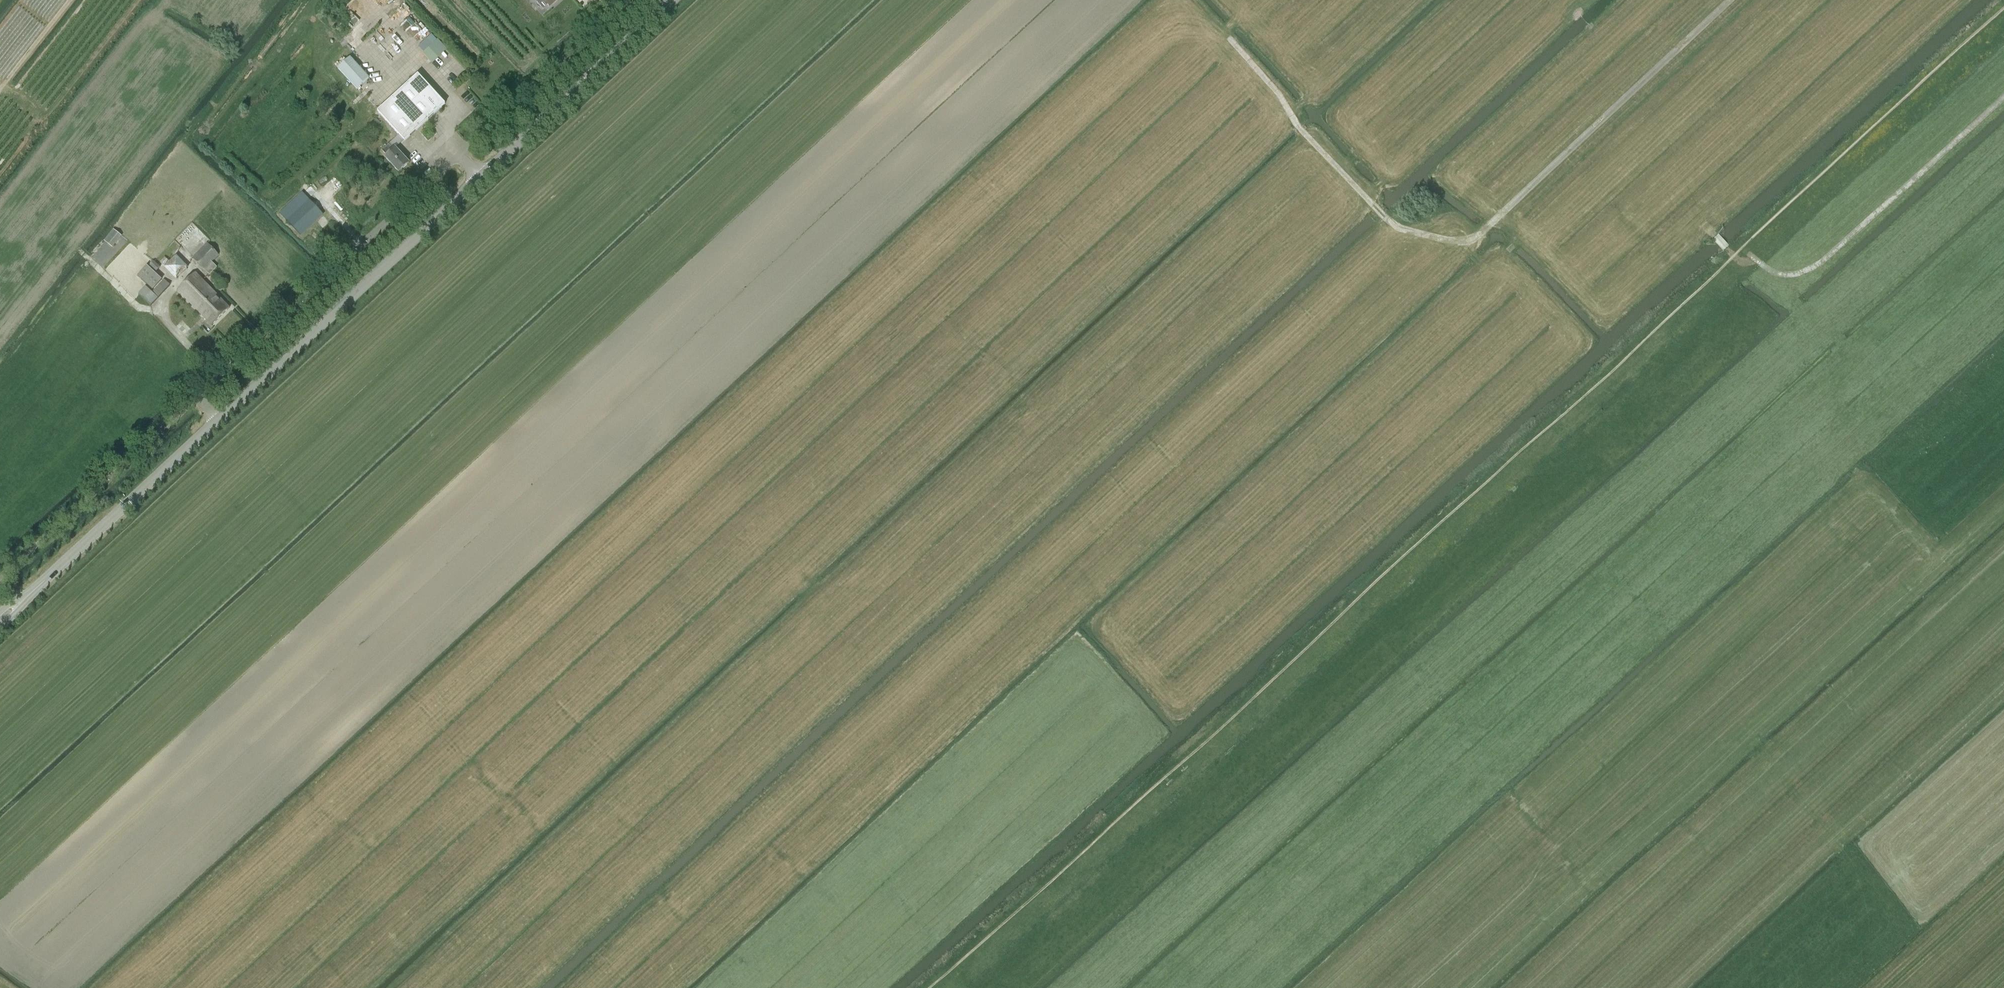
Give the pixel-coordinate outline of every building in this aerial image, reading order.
[(402,26),(407,31),(416,22),(410,17),(402,26)] [(431,35),(418,47),(423,53),(437,41),(431,35)] [(423,53),(422,54),(432,64),(447,50),(438,40),(437,41),(423,53)] [(338,69),(357,90),(369,78),(350,58),(338,69)] [(405,142),(442,107),(445,104),(418,75),(378,112),(405,142)] [(399,172),(409,163),(395,149),(394,150),(389,145),(383,151),(387,156),(385,158),(399,172)] [(301,235),(322,215),(303,194),(281,214),(301,235)] [(113,230),(104,241),(113,248),(122,237),(113,230)] [(218,256),(207,244),(192,259),(204,271),(204,270),(209,275),(217,268),(211,263),(218,256)] [(164,267),(177,279),(189,266),(176,254),(164,267)] [(160,268),(153,261),(149,266),(156,273),(160,268)] [(151,306),(170,285),(163,279),(162,280),(147,266),(137,276),(153,291),(152,292),(146,286),(138,294),(151,306)] [(212,326),(229,309),(195,274),(178,291),(212,326)]
